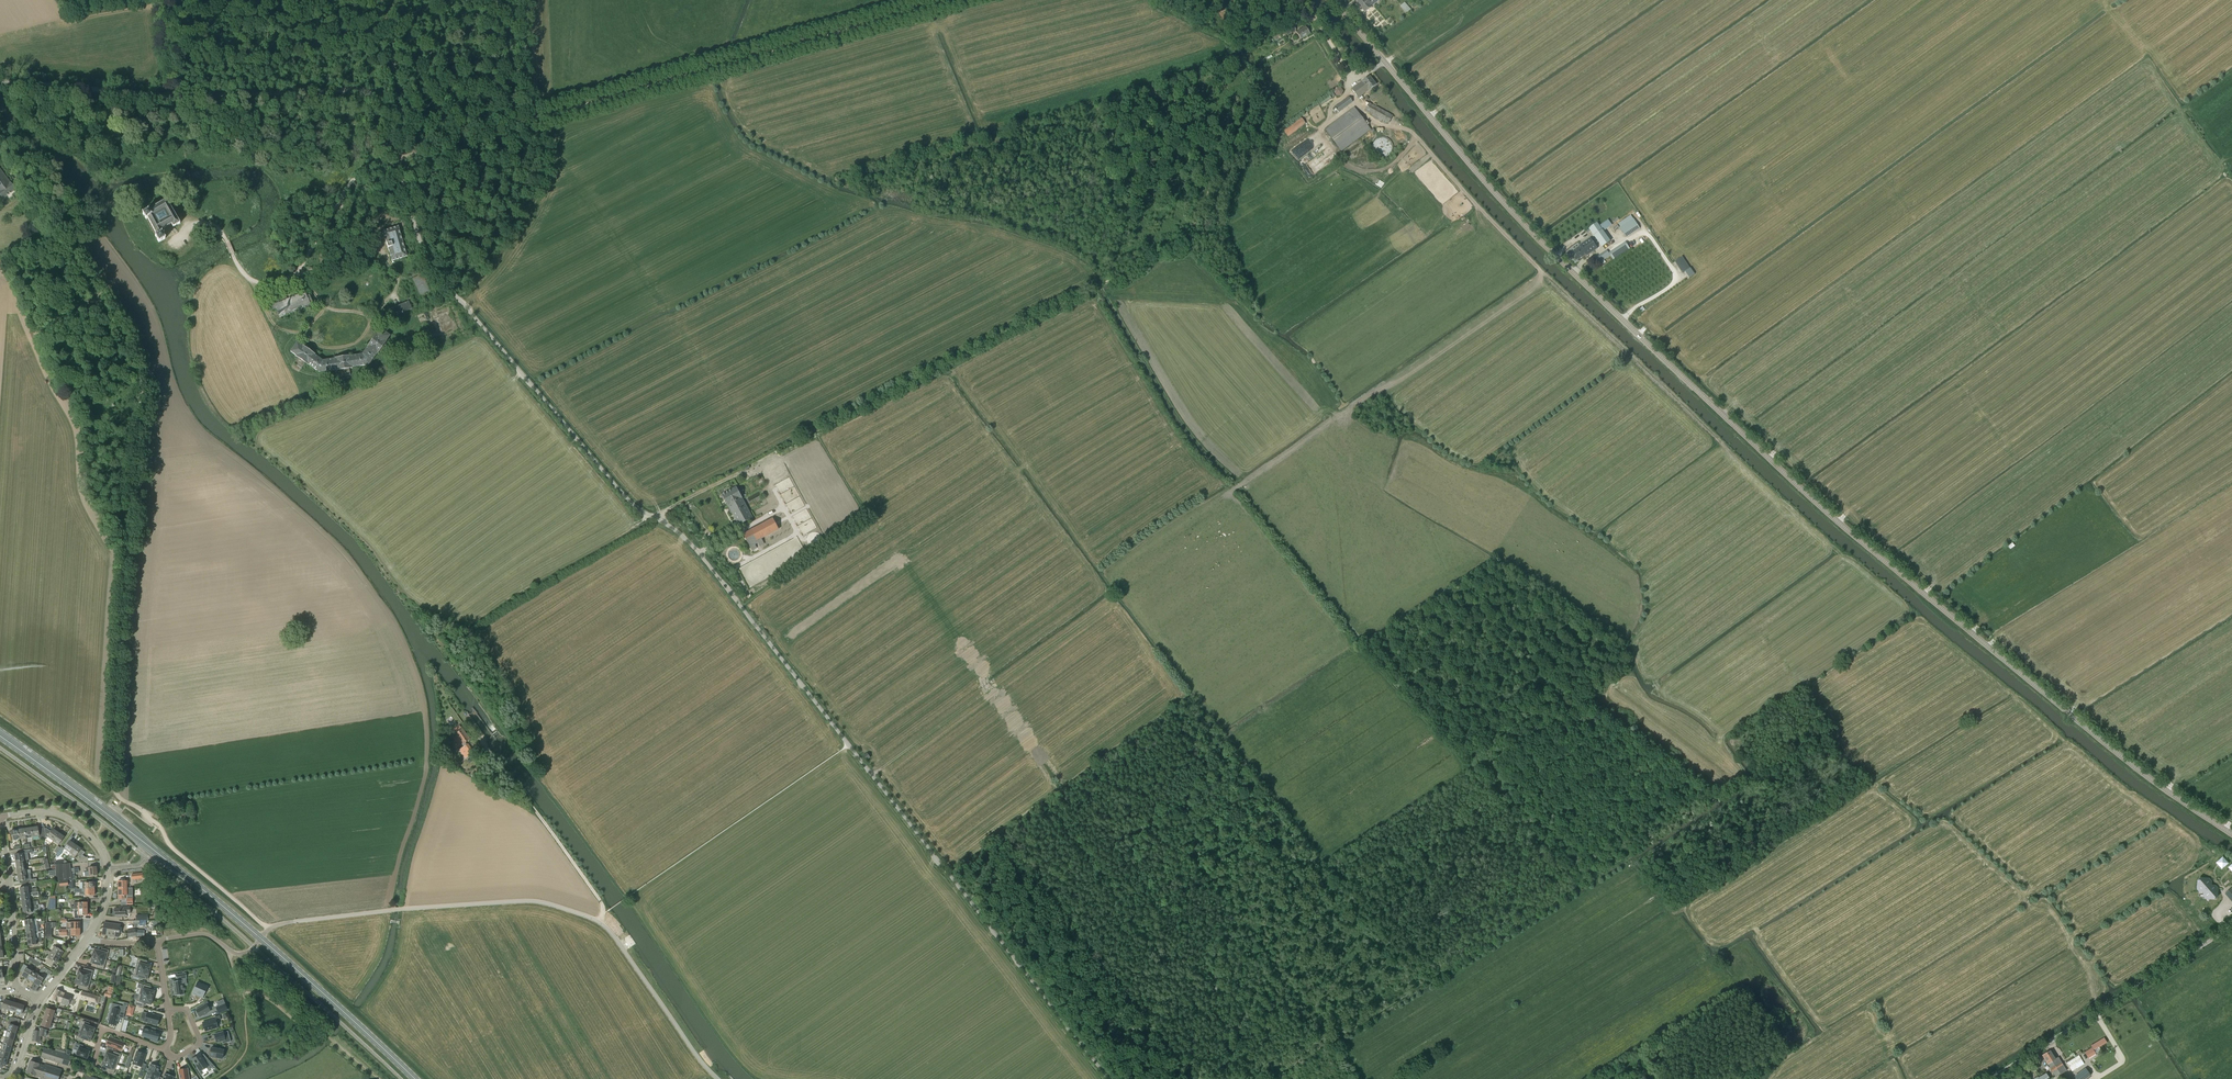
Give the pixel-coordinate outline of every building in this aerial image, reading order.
[(1374,4),(1379,0),(1359,0),(1356,2),(1364,12),(1374,4)] [(1406,13),(1410,9),(1404,2),(1400,6),(1406,13)] [(1301,39),(1310,34),(1305,27),(1296,32),(1301,39)] [(1358,98),(1376,85),(1369,76),(1351,89),(1358,98)] [(1338,112),(1352,102),(1349,97),(1334,107),(1338,112)] [(1388,123),(1392,116),(1368,103),(1365,110),(1388,123)] [(1341,151),(1370,130),(1354,107),(1325,129),(1341,151)] [(1287,136),(1305,123),(1301,118),(1283,131),(1287,136)] [(2,199),(15,190),(0,169),(0,196),(2,199)] [(150,209),(143,213),(146,219),(148,218),(157,235),(156,236),(159,242),(165,239),(162,233),(164,232),(163,229),(172,224),(173,227),(180,223),(167,200),(150,209)] [(386,215),(398,213),(397,206),(385,208),(386,215)] [(1634,224),(1631,219),(1619,227),(1622,231),(1626,237),(1639,228),(1635,223),(1634,224)] [(407,256),(398,226),(383,231),(392,261),(407,256)] [(1601,231),(1597,226),(1592,229),(1595,235),(1603,246),(1610,241),(1602,230),(1601,231)] [(1587,255),(1597,248),(1590,238),(1580,245),(1581,246),(1573,251),(1579,259),(1586,254),(1587,255)] [(1615,247),(1597,259),(1600,263),(1611,256),(1613,259),(1630,248),(1627,244),(1625,245),(1624,242),(1616,247),(1615,247)] [(1682,256),(1675,261),(1683,272),(1690,268),(1682,256)] [(420,295),(430,290),(420,270),(416,272),(418,276),(413,278),(420,295)] [(309,295),(307,296),(305,292),(280,302),(278,298),(269,302),(272,310),(275,309),(280,318),(311,305),(310,303),(312,302),(309,295)] [(408,302),(399,306),(402,313),(411,309),(409,304),(411,303),(409,298),(407,299),(408,302)] [(402,313),(399,306),(390,309),(389,307),(386,308),(388,313),(391,312),(393,317),(402,313)] [(376,333),(367,346),(368,347),(362,354),(350,356),(350,355),(334,358),(335,358),(322,360),(315,355),(315,354),(303,345),(302,346),(297,342),(290,351),(295,355),(295,356),(297,357),(294,363),(301,368),(305,363),(308,365),(308,364),(319,373),(336,370),(339,370),(340,376),(350,375),(349,368),(352,368),(352,367),(369,365),(377,353),(377,354),(379,351),(384,355),(390,347),(385,343),(387,341),(386,341),(390,335),(380,329),(377,334),(376,333)] [(739,525),(753,518),(736,487),(722,494),(739,525)] [(761,538),(778,528),(773,519),(744,535),(752,550),(764,544),(761,538)] [(462,745),(463,744),(465,746),(462,748),(466,754),(472,749),(466,741),(469,739),(462,729),(459,726),(452,730),(455,734),(462,745)] [(486,761),(490,758),(485,752),(481,755),(486,761)] [(43,837),(42,831),(38,832),(38,827),(31,828),(32,837),(39,836),(39,837),(43,837)] [(26,838),(32,837),(31,828),(24,829),(26,838)] [(46,828),(41,829),(42,831),(43,837),(47,836),(53,841),(59,833),(53,829),(51,832),(46,828)] [(12,840),(19,839),(18,830),(11,831),(11,833),(12,840)] [(65,837),(59,833),(53,841),(59,845),(65,837)] [(76,844),(72,842),(72,841),(71,840),(70,840),(64,848),(70,852),(76,844)] [(85,852),(81,849),(81,848),(76,844),(70,852),(76,856),(76,855),(78,856),(82,856),(85,852)] [(62,846),(61,848),(57,853),(56,855),(58,857),(64,848),(62,846)] [(14,855),(15,862),(27,860),(28,860),(28,856),(27,857),(26,853),(33,852),(32,849),(22,850),(22,854),(14,855)] [(2223,858),(2217,863),(2219,866),(2222,869),(2229,864),(2226,861),(2223,858)] [(16,868),(25,867),(24,863),(27,863),(27,860),(15,862),(16,868)] [(56,881),(71,880),(73,880),(75,879),(74,873),(79,872),(78,868),(70,869),(70,863),(62,864),(56,865),(56,881)] [(98,875),(97,867),(89,868),(86,868),(87,872),(89,871),(89,876),(98,875)] [(30,876),(29,873),(17,875),(18,881),(22,881),(27,880),(26,880),(26,877),(30,876)] [(2200,888),(2200,890),(2205,891),(2205,897),(2216,897),(2216,887),(2210,887),(2210,881),(2200,880),(2200,888)] [(127,888),(118,888),(118,895),(118,899),(124,899),(124,895),(127,895),(127,891),(129,891),(129,888),(127,888)] [(30,900),(30,896),(32,896),(33,897),(39,896),(38,892),(37,892),(29,893),(21,894),(22,901),(30,900)] [(125,908),(115,908),(115,916),(126,916),(125,911),(130,911),(130,907),(125,907),(125,908)] [(104,922),(103,930),(119,933),(121,924),(104,922)] [(51,952),(60,957),(63,951),(61,950),(63,946),(57,942),(51,952)] [(93,954),(93,956),(106,960),(109,950),(101,948),(101,949),(102,949),(101,952),(93,950),(92,953),(93,954)] [(56,963),(60,957),(51,952),(45,962),(51,966),(54,961),(56,963)] [(106,960),(93,956),(92,959),(91,959),(90,962),(97,964),(97,967),(96,967),(103,969),(106,960)] [(138,959),(135,969),(149,972),(149,970),(150,970),(151,966),(146,965),(147,961),(147,962),(147,961),(138,959)] [(22,976),(28,979),(33,971),(27,967),(22,976)] [(45,971),(50,975),(52,972),(43,967),(40,972),(42,973),(45,971)] [(78,974),(77,977),(90,981),(93,970),(84,968),(83,972),(78,970),(77,974),(78,974)] [(149,972),(135,969),(134,975),(132,974),(131,979),(140,981),(140,980),(141,977),(148,979),(149,975),(148,975),(149,972)] [(33,982),(38,974),(33,971),(28,979),(33,982)] [(183,990),(185,990),(184,985),(183,985),(182,980),(182,981),(181,979),(187,978),(186,973),(176,975),(177,980),(178,980),(178,981),(173,982),(175,996),(184,995),(183,990)] [(38,974),(33,982),(39,986),(44,978),(38,974)] [(90,981),(77,977),(76,980),(75,979),(74,983),(80,984),(79,988),(78,988),(88,991),(90,981)] [(203,998),(206,992),(205,992),(207,987),(197,982),(195,987),(192,993),(196,995),(195,995),(195,996),(195,997),(196,998),(197,1001),(198,1000),(199,999),(200,998),(201,997),(203,998)] [(142,984),(139,994),(152,998),(153,995),(154,996),(155,992),(150,990),(151,987),(142,984)] [(56,1001),(59,1003),(68,1006),(73,995),(56,989),(52,1000),(56,1001)] [(80,998),(89,1000),(89,1001),(93,1003),(94,1002),(99,1003),(100,997),(92,994),(92,995),(84,993),(84,992),(82,991),(80,998)] [(152,998),(139,994),(137,1000),(136,1000),(135,1005),(143,1007),(144,1002),(152,1004),(153,1001),(152,1000),(152,998)] [(0,1002),(0,1009),(2,1010),(3,1011),(5,1011),(6,1011),(8,1011),(9,1010),(11,1002),(5,1000),(4,1003),(0,1002)] [(219,1006),(216,1008),(219,1014),(226,1011),(228,1010),(224,1000),(221,1001),(217,1002),(219,1006)] [(15,1012),(18,1004),(11,1002),(9,1010),(15,1012)] [(209,1006),(207,1002),(203,1004),(204,1005),(196,1010),(199,1017),(203,1015),(203,1016),(207,1014),(207,1013),(210,1011),(207,1007),(209,1006)] [(18,1004),(15,1012),(22,1014),(25,1006),(18,1004)] [(110,1019),(109,1023),(116,1025),(117,1021),(118,1017),(119,1017),(123,1018),(126,1008),(121,1007),(121,1006),(114,1004),(112,1010),(111,1010),(109,1018),(110,1018),(110,1019)] [(53,1017),(54,1017),(55,1014),(54,1013),(55,1010),(47,1008),(45,1014),(53,1017)] [(160,1016),(147,1013),(145,1022),(157,1025),(160,1016)] [(51,1023),(53,1017),(45,1014),(43,1020),(51,1023)] [(221,1020),(220,1016),(215,1017),(215,1019),(203,1022),(205,1031),(218,1027),(216,1021),(221,1020)] [(50,1025),(51,1023),(43,1020),(41,1026),(49,1029),(49,1028),(51,1028),(52,1025),(50,1025)] [(8,1024),(10,1024),(8,1031),(16,1033),(18,1027),(14,1026),(15,1023),(12,1022),(9,1021),(8,1024)] [(83,1021),(79,1030),(92,1035),(93,1032),(94,1033),(95,1029),(88,1026),(89,1023),(90,1024),(90,1023),(83,1021)] [(34,1030),(32,1041),(40,1042),(41,1036),(46,1037),(47,1030),(39,1027),(39,1031),(34,1030)] [(144,1028),(143,1030),(145,1031),(143,1036),(147,1037),(147,1038),(157,1042),(159,1034),(155,1033),(156,1031),(157,1031),(144,1027),(144,1028)] [(92,1035),(79,1030),(82,1031),(80,1037),(77,1036),(76,1039),(83,1042),(83,1041),(84,1039),(91,1041),(92,1038),(91,1037),(92,1035)] [(6,1037),(14,1040),(16,1033),(8,1031),(6,1037)] [(223,1032),(215,1034),(217,1042),(222,1041),(222,1044),(231,1042),(228,1031),(223,1032)] [(3,1044),(12,1046),(14,1040),(6,1037),(3,1044)] [(114,1047),(121,1050),(124,1043),(109,1037),(106,1045),(107,1045),(107,1048),(113,1050),(114,1047)] [(2094,1050),(2107,1042),(2104,1038),(2091,1046),(2094,1050)] [(83,1046),(76,1043),(74,1049),(77,1050),(76,1054),(87,1058),(88,1056),(89,1056),(90,1052),(82,1049),(83,1046)] [(1,1050),(10,1053),(12,1046),(3,1044),(1,1050)] [(66,1054),(64,1054),(60,1052),(44,1047),(41,1057),(70,1066),(72,1057),(68,1055),(66,1054)] [(209,1057),(222,1059),(224,1050),(211,1048),(209,1057)] [(2088,1058),(2095,1054),(2092,1048),(2085,1052),(2088,1058)] [(8,1059),(10,1053),(1,1050),(0,1054),(0,1057),(8,1059)] [(2067,1071),(2063,1065),(2058,1057),(2057,1058),(2051,1050),(2047,1052),(2060,1074),(2061,1075),(2065,1071),(2067,1071)] [(143,1063),(146,1054),(137,1051),(133,1064),(141,1067),(140,1070),(144,1072),(146,1064),(143,1063)] [(105,1057),(104,1059),(117,1064),(121,1054),(114,1052),(113,1055),(106,1053),(104,1056),(105,1057)] [(2048,1064),(2051,1068),(2050,1068),(2055,1076),(2060,1074),(2047,1052),(2042,1055),(2048,1064)] [(2079,1055),(2067,1063),(2072,1072),(2077,1069),(2074,1065),(2082,1060),(2079,1055)] [(197,1068),(199,1072),(207,1067),(207,1068),(208,1068),(208,1069),(209,1069),(210,1069),(214,1066),(215,1068),(215,1067),(208,1059),(204,1062),(200,1056),(198,1058),(197,1057),(193,1060),(194,1062),(195,1064),(197,1066),(198,1065),(199,1066),(197,1068)] [(117,1064),(104,1059),(103,1062),(102,1061),(101,1065),(108,1068),(107,1070),(107,1071),(114,1073),(117,1064)] [(26,1073),(32,1074),(41,1077),(40,1078),(41,1078),(59,1078),(62,1070),(45,1064),(44,1065),(30,1061),(26,1073)] [(161,1073),(158,1072),(159,1067),(150,1064),(146,1078),(159,1078),(161,1073)] [(180,1078),(189,1078),(187,1069),(179,1070),(180,1078)] [(2086,1070),(2076,1077),(2077,1078),(2085,1078),(2090,1075),(2086,1070)]
